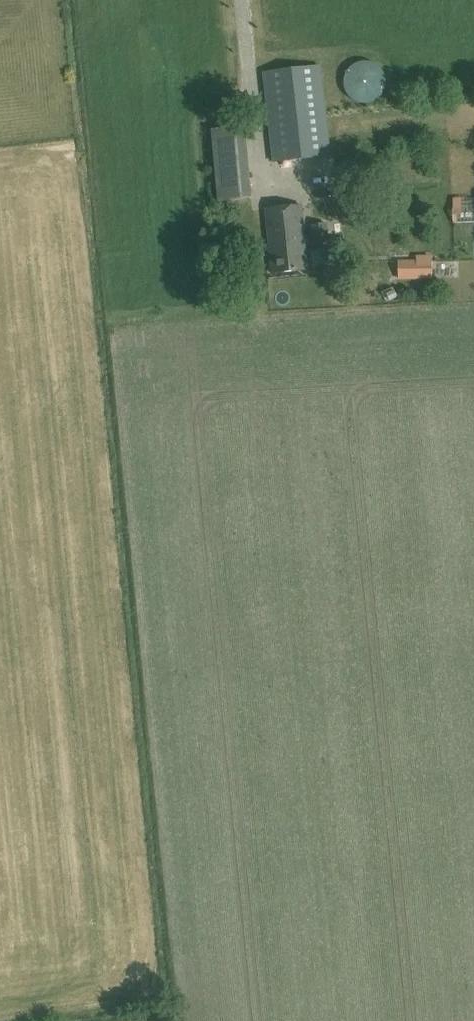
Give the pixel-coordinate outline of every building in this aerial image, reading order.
[(319,67),(264,73),(274,164),(329,157),(319,67)] [(248,178),(216,181),(218,202),(250,199),(248,178)] [(473,223),(473,201),(453,202),(454,223),(473,223)] [(272,274),(307,270),(304,240),(305,240),(301,206),(265,210),(272,274)] [(327,246),(325,225),(311,226),(313,248),(327,246)] [(432,278),(432,261),(398,262),(398,279),(432,278)]
